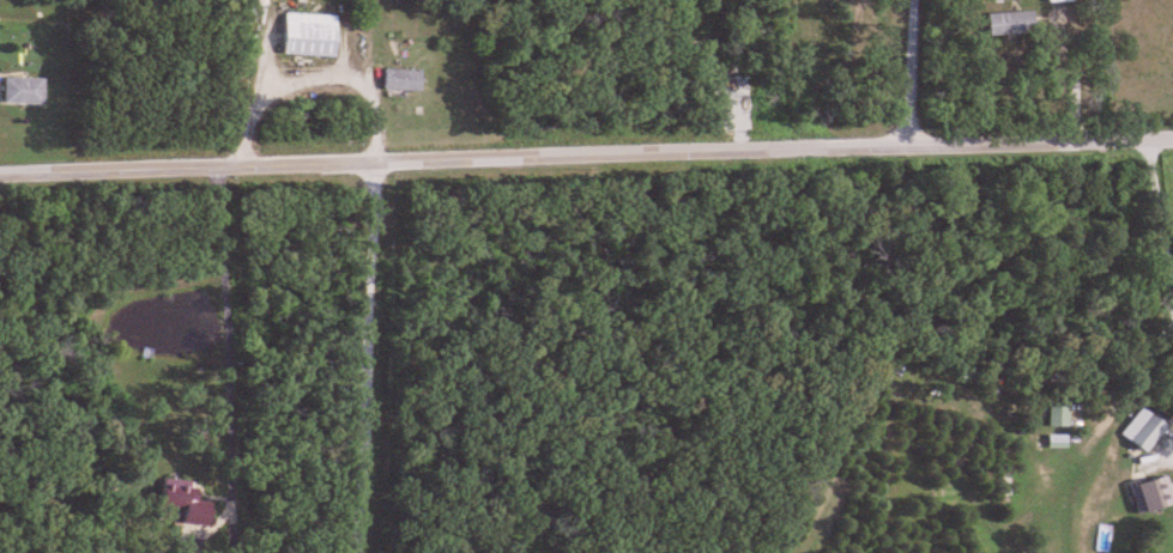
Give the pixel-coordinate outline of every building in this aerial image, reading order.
[(984,11),(984,34),(1031,34),(1031,11),(984,11)] [(277,53),(329,57),(331,15),(279,12),(277,53)] [(416,90),(416,69),(377,69),(377,90),(416,90)] [(40,77),(0,77),(0,104),(40,104),(40,77)] [(1063,400),(1044,400),(1044,425),(1063,425),(1063,400)] [(1164,420),(1148,409),(1127,440),(1144,451),(1164,420)] [(1134,511),(1169,505),(1163,476),(1129,482),(1134,511)] [(178,511),(178,522),(208,524),(209,500),(194,500),(195,482),(158,480),(157,510),(178,511)]
